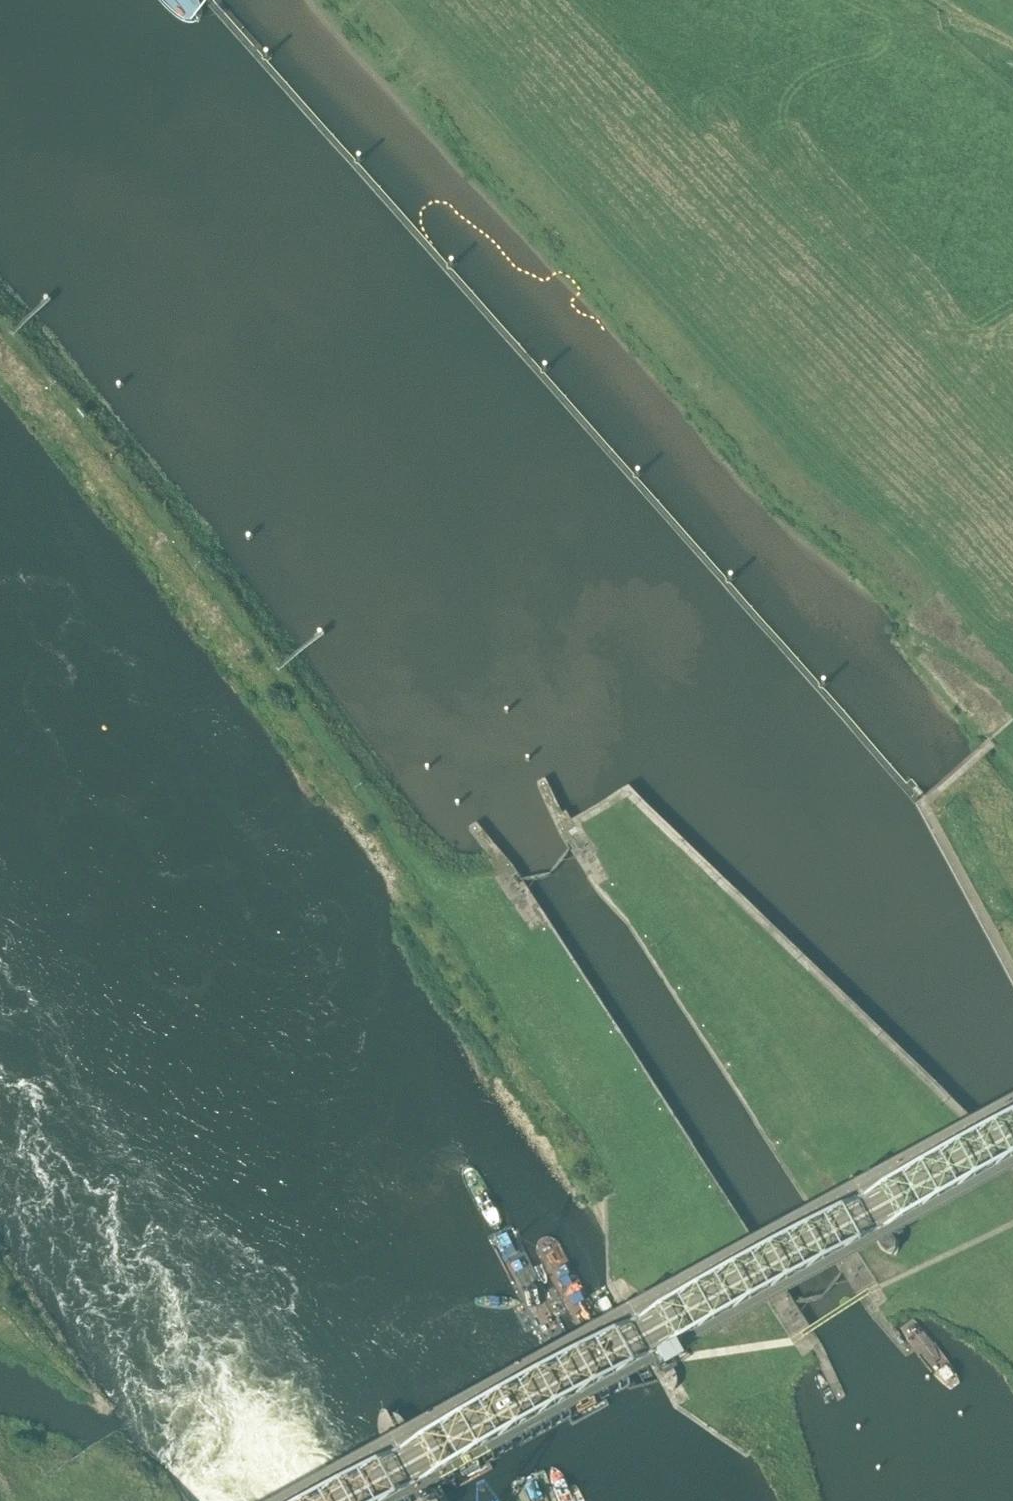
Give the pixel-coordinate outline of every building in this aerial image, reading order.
[(888,1251),(897,1253),(900,1246),(901,1238),(898,1229),(873,1185),(867,1176),(859,1173),(853,1172),(850,1178),(849,1184),(851,1191),(855,1197),(882,1246),(888,1251)] [(416,1500),(449,1500),(449,1499),(407,1422),(400,1412),(391,1408),(382,1406),(378,1414),(378,1422),(378,1430),(416,1500)]
